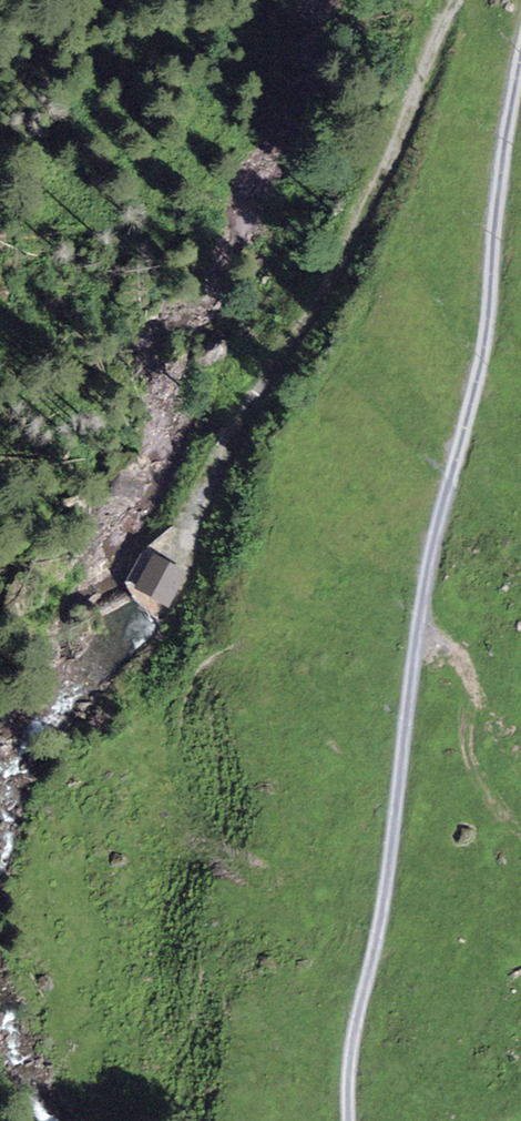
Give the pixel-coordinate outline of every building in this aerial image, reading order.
[(184,562),(156,548),(136,590),(164,603),(184,562)]
